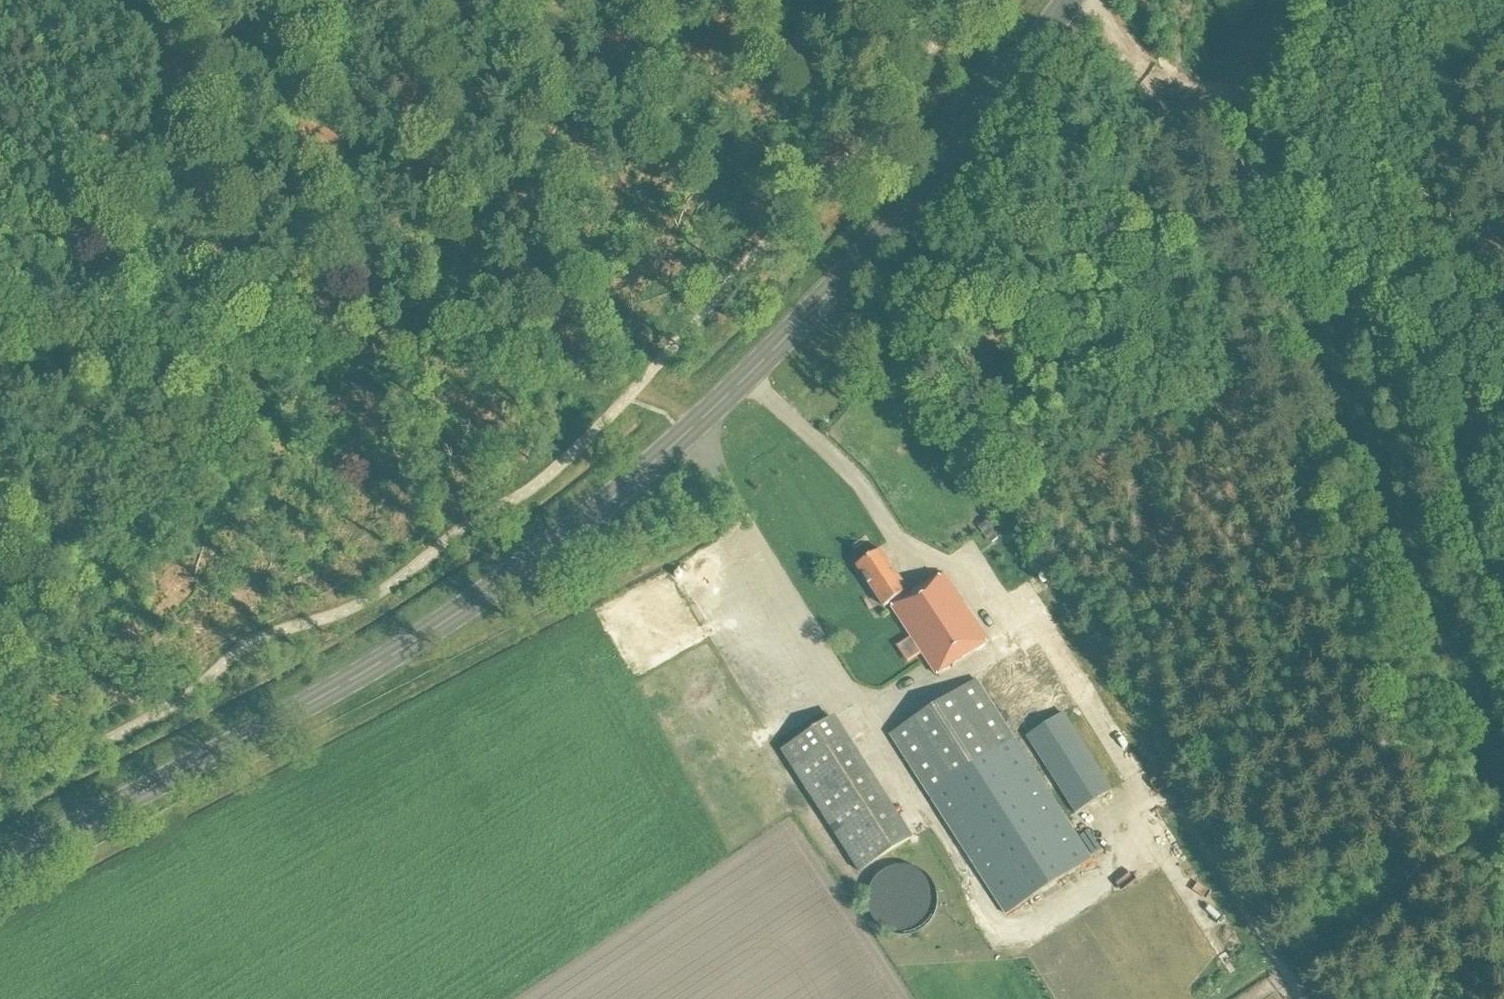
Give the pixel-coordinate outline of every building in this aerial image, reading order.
[(980,527),(991,544),(1004,536),(993,519),(980,527)] [(859,565),(876,594),(887,610),(892,607),(938,677),(991,640),(947,573),(910,595),(900,577),(882,550),(859,565)] [(1007,915),(1094,858),(978,678),(892,734),(1007,915)] [(1065,712),(1028,736),(1076,813),(1114,789),(1065,712)] [(910,840),(833,719),(782,751),(860,873),(910,840)] [(919,933),(922,931),(927,928),(929,925),(931,923),(933,920),(934,917),(936,914),(937,911),(937,907),(937,904),(937,901),(937,897),(937,894),(936,891),(934,888),(933,885),(931,882),(929,879),(927,877),(924,875),(921,873),(918,871),(915,870),(912,868),(909,868),(906,867),(902,867),(899,867),(896,868),(892,869),(889,870),(886,871),(883,873),(881,875),(878,877),(876,879),(874,882),(872,885),(870,888),(869,891),(868,894),(868,897),(867,901),(867,904),(868,907),(868,911),(869,914),(871,917),(872,920),(874,923),(876,925),(879,928),(881,930),(884,932),(887,934),(890,935),(893,936),(896,937),(900,937),(903,937),(906,937),(910,936),(913,936),(916,934),(919,933)]
